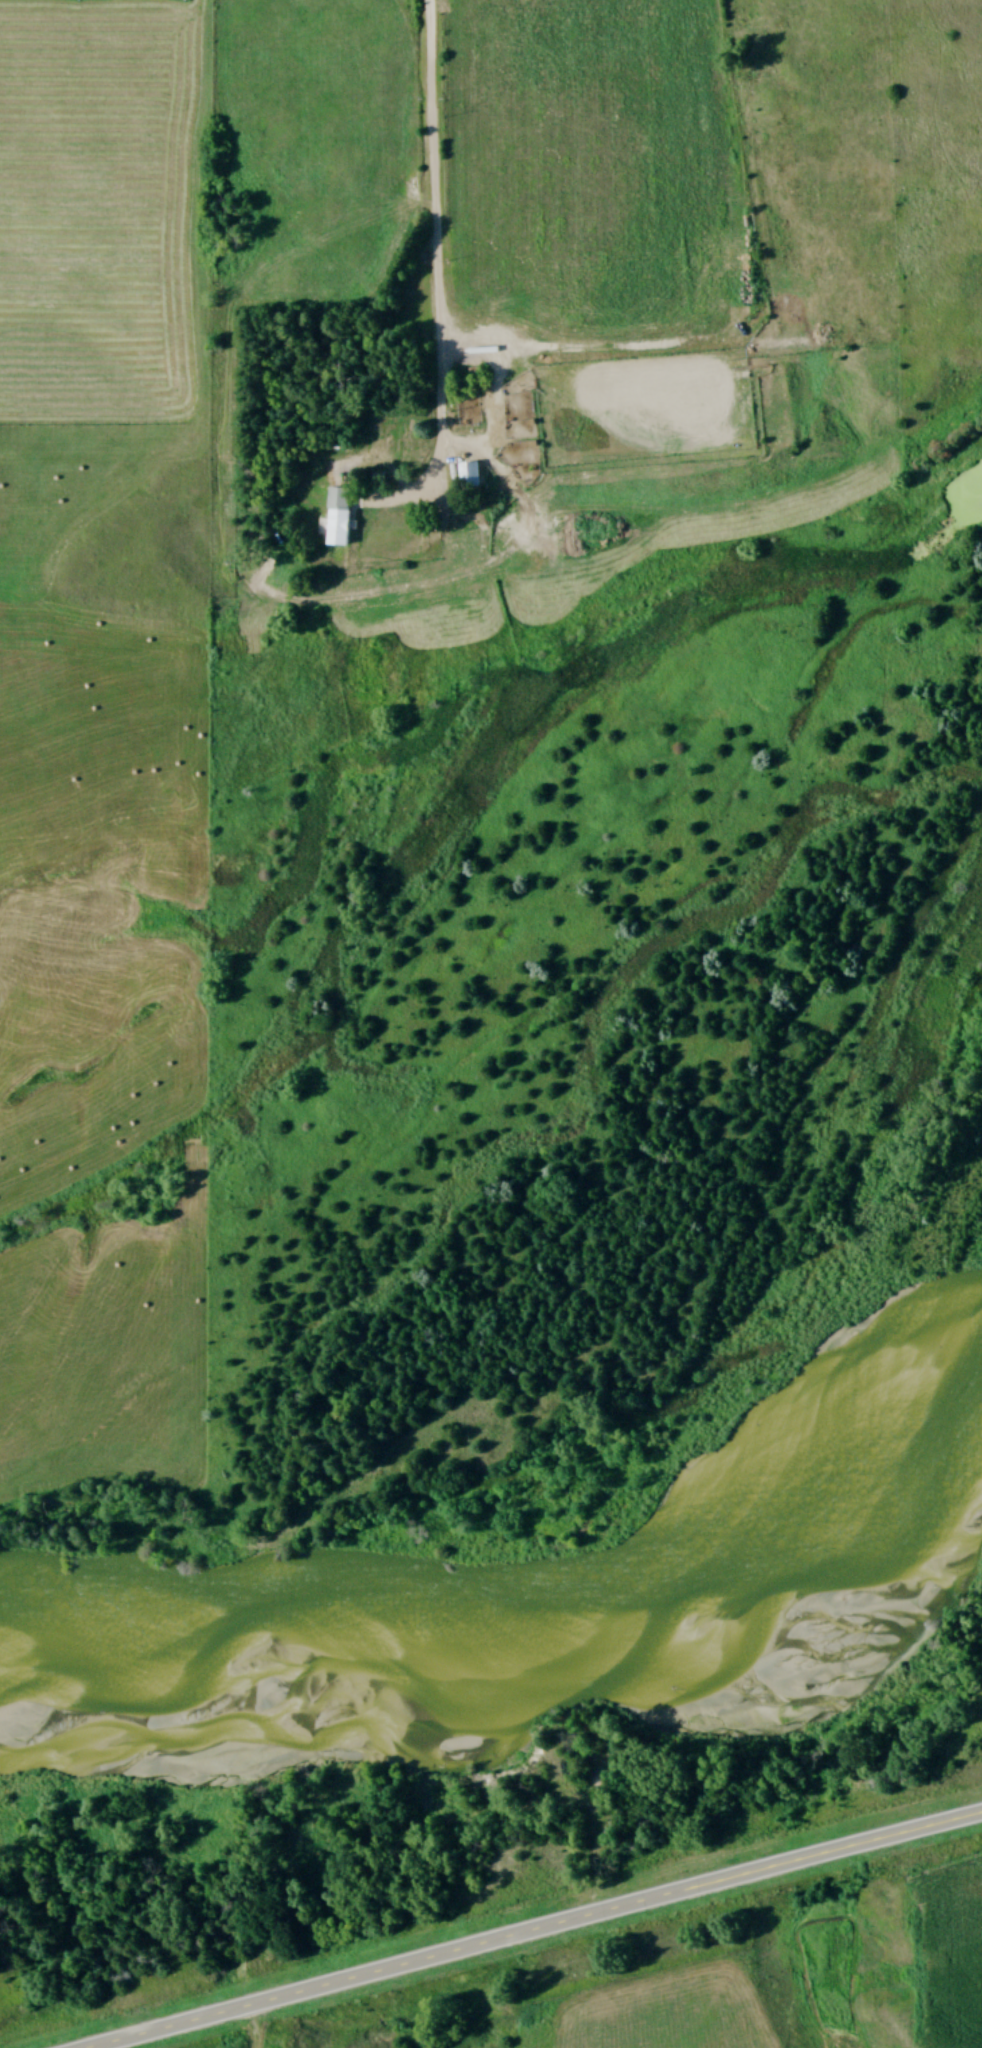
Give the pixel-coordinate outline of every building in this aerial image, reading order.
[(463,491),(483,491),(483,466),(463,466),(463,491)] [(354,491),(331,491),(331,549),(353,549),(354,491)]
